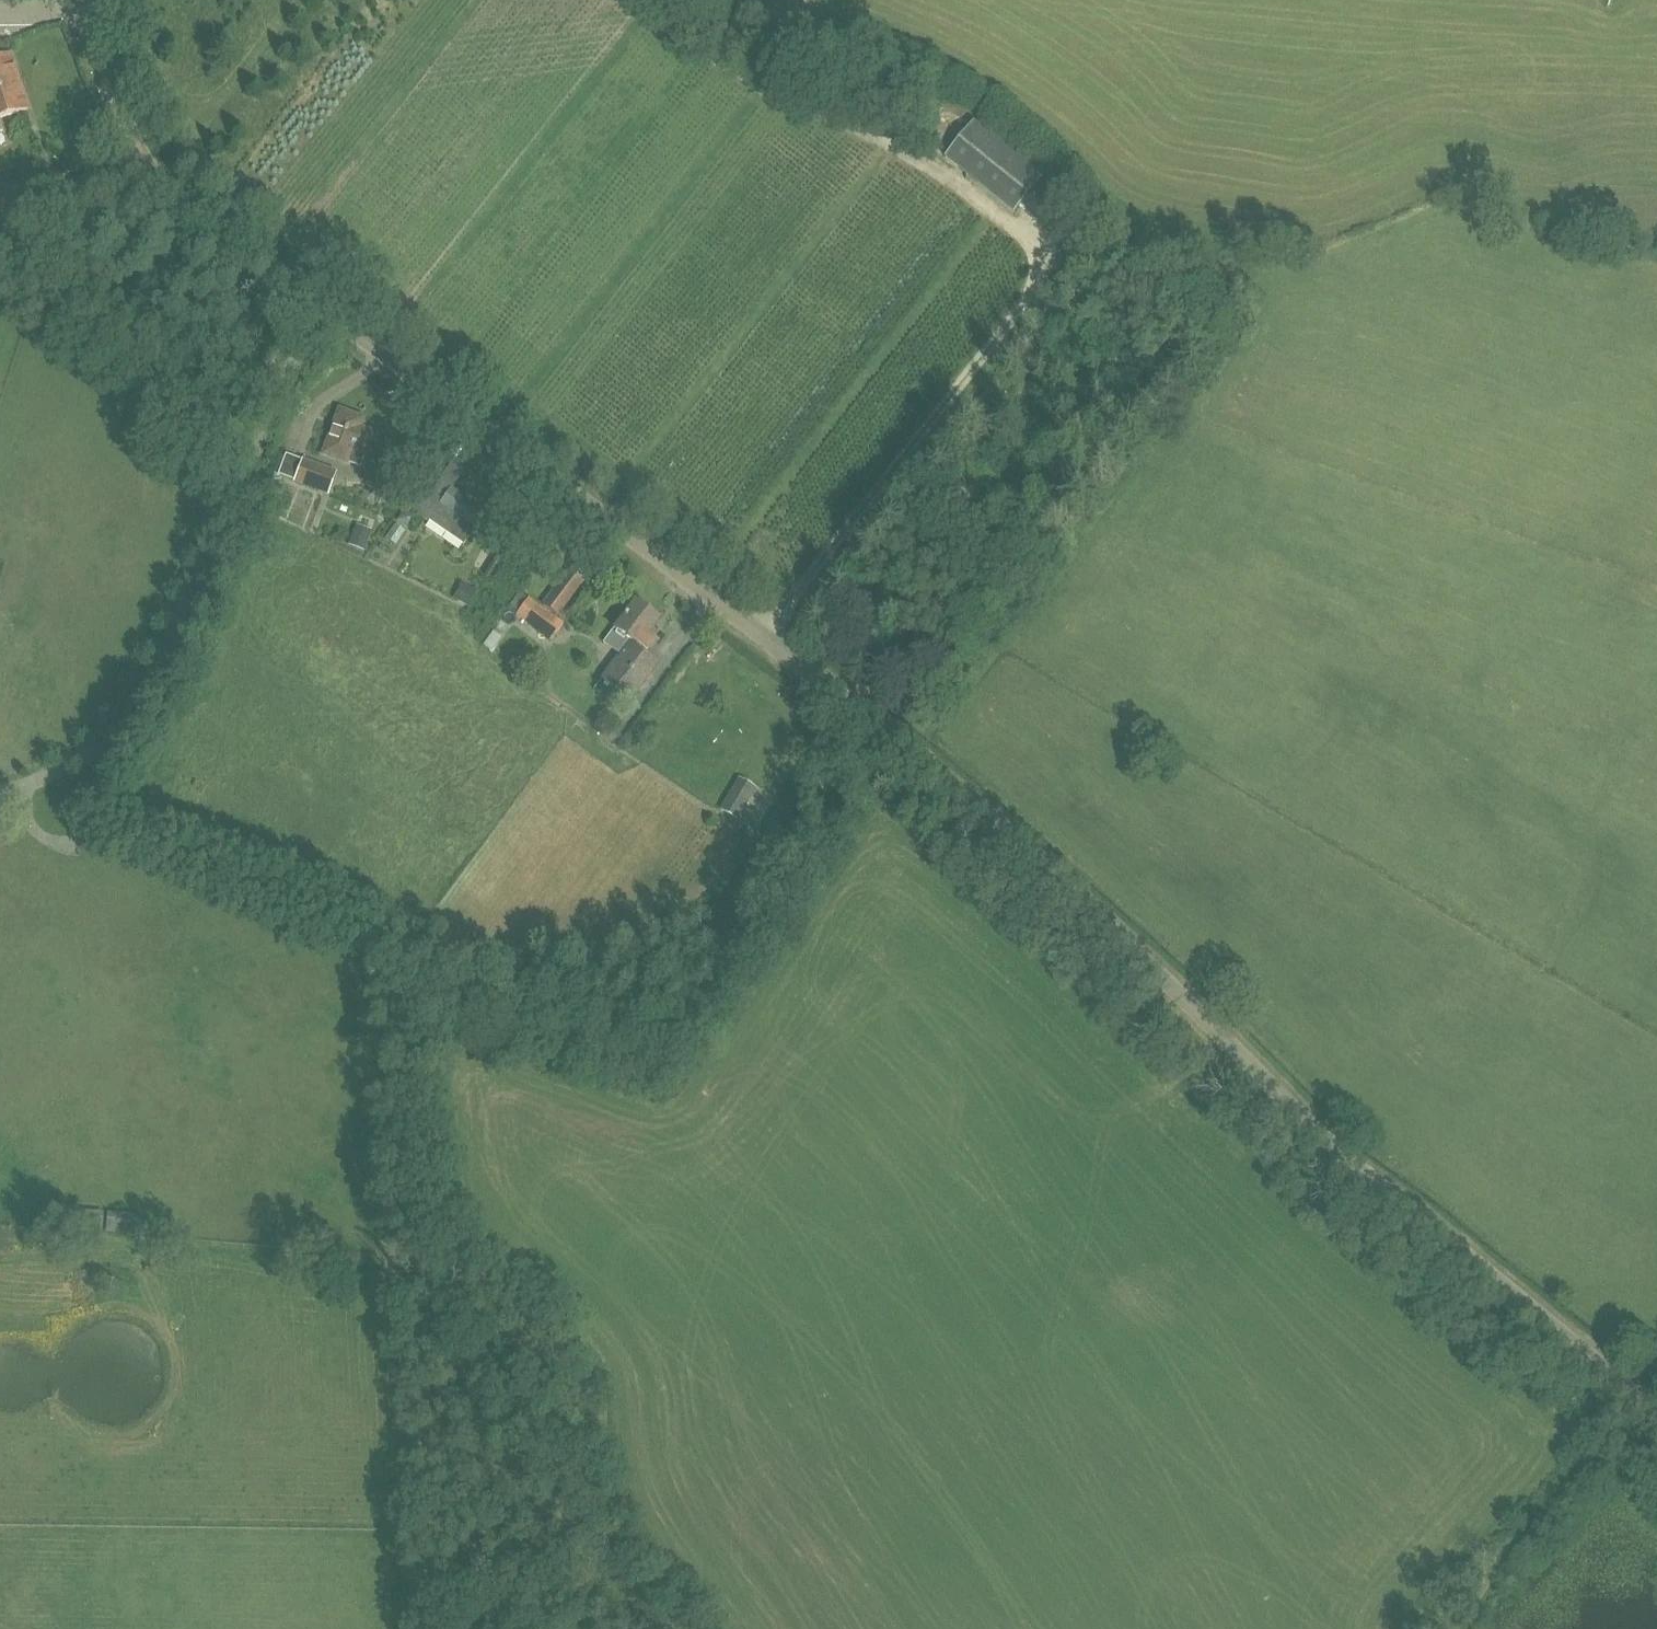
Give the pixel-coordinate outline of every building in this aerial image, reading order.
[(20,82),(11,55),(0,58),(0,89),(20,82)] [(20,82),(0,89),(0,119),(29,110),(20,82)] [(975,121),(945,158),(1015,214),(1045,177),(975,121)] [(324,455),(346,463),(351,450),(365,455),(373,433),(360,429),(364,419),(339,410),(324,455)] [(295,481),(295,482),(328,494),(336,472),(303,460),(295,481)] [(420,487),(396,519),(409,527),(415,517),(407,513),(412,507),(419,511),(417,514),(428,522),(429,522),(435,513),(469,536),(470,535),(486,511),(471,500),(472,498),(465,494),(464,496),(451,487),(453,484),(441,477),(431,492),(420,487)] [(365,549),(370,534),(354,528),(348,543),(365,549)] [(542,604),(559,616),(588,577),(571,565),(542,604)] [(472,597),(457,589),(453,597),(469,605),(472,597)] [(516,616),(551,642),(564,624),(529,598),(516,616)] [(629,639),(622,649),(653,672),(658,665),(647,656),(658,641),(648,634),(658,620),(634,603),(615,629),(629,639)] [(653,672),(622,649),(601,677),(632,700),(653,672)]
